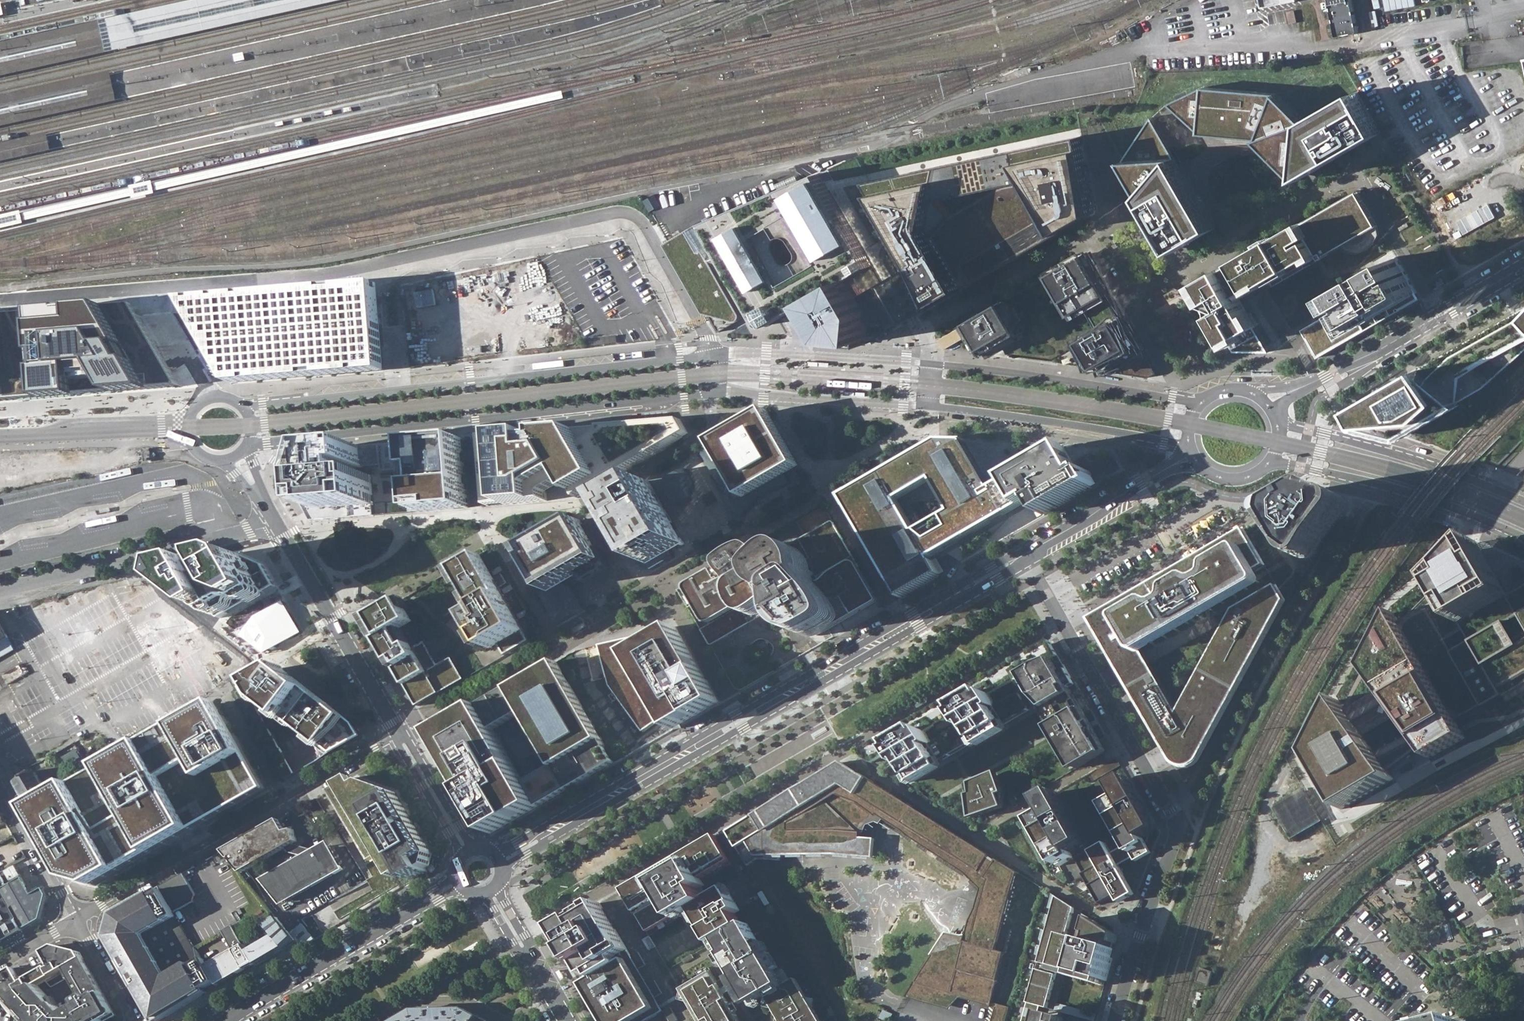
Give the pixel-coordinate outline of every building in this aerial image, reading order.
[(1329,2),(1337,36),(1339,37),(1344,36),(1344,35),(1358,32),(1359,30),(1358,25),(1357,25),(1352,0),(1330,0),(1329,2)] [(1386,9),(1416,6),(1416,0),(1384,0),(1386,9)] [(1301,180),(1382,133),(1359,92),(1306,122),(1277,93),(1204,88),(1168,105),(1199,134),(1261,139),(1301,180)] [(1154,117),(1125,161),(1149,202),(1177,251),(1218,227),(1178,159),(1154,117)] [(882,284),(904,323),(915,317),(932,307),(938,304),(967,287),(932,227),(929,201),(1004,185),(1032,180),(1062,232),(1093,214),(1097,212),(1087,159),(1086,155),(1084,147),(1083,136),(1014,150),(967,160),(926,169),(871,181),(903,237),(918,264),(890,280),(882,284)] [(954,214),(932,227),(967,287),(1062,232),(1032,180),(1004,185),(954,214)] [(827,186),(677,255),(720,333),(758,315),(761,320),(765,327),(812,300),(837,339),(869,341),(904,323),(882,284),(827,186)] [(1269,352),(1255,328),(1238,298),(1252,290),(1264,283),(1268,289),(1297,273),(1316,262),(1355,239),(1358,242),(1362,245),(1366,246),(1370,246),(1373,245),(1386,238),(1378,225),(1358,190),(1296,227),(1277,237),(1235,261),(1235,262),(1223,270),(1222,268),(1196,284),(1206,301),(1212,312),(1230,342),(1235,351),(1269,352)] [(1458,235),(1498,219),(1492,202),(1452,219),(1458,235)] [(1091,338),(1105,361),(1111,372),(1149,378),(1158,373),(1146,353),(1140,342),(1126,318),(1119,306),(1112,293),(1109,289),(1088,254),(1055,273),(1075,308),(1088,301),(1091,305),(1099,318),(1105,330),(1091,338)] [(1301,330),(1317,358),(1334,348),(1361,333),(1366,329),(1380,321),(1410,304),(1420,298),(1396,257),(1341,288),(1350,302),(1301,330)] [(380,284),(184,300),(215,355),(232,384),(386,372),(380,284)] [(435,296),(431,297),(430,290),(423,291),(425,304),(436,303),(435,296)] [(972,321),(940,340),(942,345),(945,349),(976,331),(989,353),(998,347),(1025,332),(1007,301),(972,321)] [(133,303),(103,306),(79,308),(66,309),(40,311),(0,315),(0,403),(5,402),(8,402),(22,401),(27,400),(47,399),(81,396),(118,392),(137,391),(152,389),(160,389),(184,387),(178,377),(175,372),(170,364),(163,353),(162,350),(143,320),(142,318),(133,303)] [(1351,408),(1359,424),(1429,443),(1457,419),(1467,409),(1523,358),(1523,305),(1427,363),(1420,367),(1351,408)] [(774,420),(769,411),(747,424),(713,443),(700,451),(727,498),(727,505),(744,517),(757,502),(791,484),(791,481),(787,476),(802,467),(774,420)] [(691,434),(682,420),(674,420),(602,426),(575,429),(566,429),(541,431),(530,432),(499,435),(489,436),(481,436),(485,505),(505,504),(538,502),(548,501),(579,499),(591,492),(684,438),(691,434)] [(417,512),(470,508),(465,438),(456,439),(412,442),(405,443),(362,446),(320,449),(296,496),(311,521),(375,516),(372,475),(359,476),(358,468),(363,468),(381,467),(382,471),(407,469),(413,469),(417,512)] [(901,598),(942,574),(937,566),(932,558),(1017,508),(1019,507),(1032,500),(1034,503),(1036,502),(1044,515),(1085,491),(1094,486),(1098,484),(1090,471),(1087,472),(1085,468),(1080,471),(1064,446),(1004,480),(991,488),(969,448),(965,442),(967,441),(947,440),(939,440),(918,452),(870,480),(842,496),(901,598)] [(649,481),(614,503),(652,568),(688,546),(649,481)] [(1312,559),(1315,557),(1321,549),(1330,535),(1349,510),(1349,506),(1349,504),(1347,501),(1345,499),(1342,497),(1334,496),(1319,490),(1316,489),(1313,490),(1278,510),(1275,515),(1275,521),(1285,534),(1296,550),(1301,557),(1305,559),(1307,560),(1309,560),(1312,559)] [(679,590),(709,642),(750,615),(754,617),(758,616),(761,616),(775,605),(779,604),(783,603),(787,602),(788,609),(789,615),(790,619),(792,624),(794,628),(798,632),(801,634),(804,636),(807,637),(810,637),(812,637),(819,635),(825,632),(831,629),(836,626),(841,624),(855,615),(876,603),(878,602),(878,600),(864,575),(858,564),(853,556),(843,539),(833,522),(828,525),(788,549),(784,551),(771,559),(770,558),(768,557),(765,553),(762,550),(759,549),(757,548),(756,547),(753,547),(752,548),(727,562),(688,584),(679,590)] [(587,523),(521,558),(562,627),(590,611),(576,587),(613,568),(587,523)] [(1286,601),(1277,585),(1224,616),(1178,710),(1144,651),(1146,651),(1258,586),(1261,583),(1262,580),(1258,574),(1256,571),(1265,566),(1244,529),(1090,618),(1111,655),(1162,743),(1171,760),(1177,765),(1183,767),(1190,767),(1196,764),(1200,758),(1286,601)] [(1305,749),(1342,813),(1393,779),(1388,772),(1422,753),(1427,759),(1467,734),(1462,723),(1523,687),(1523,585),(1508,595),(1467,530),(1394,615),(1388,605),(1359,663),(1361,666),(1340,704),(1331,693),(1305,749)] [(239,609),(282,583),(270,562),(241,550),(222,555),(213,558),(183,567),(180,582),(220,612),(227,617),(239,609)] [(485,637),(492,649),(500,645),(506,655),(531,641),(524,630),(504,596),(480,555),(455,570),(479,609),(471,614),(485,637)] [(401,600),(367,619),(380,642),(396,669),(405,685),(417,705),(439,693),(464,679),(452,658),(439,666),(426,642),(414,649),(403,629),(414,623),(401,600)] [(302,633),(284,603),(257,618),(249,627),(242,637),(266,653),(302,633)] [(16,650),(0,621),(0,659),(16,650)] [(628,654),(647,687),(672,730),(720,702),(676,626),(658,636),(628,654)] [(628,654),(658,636),(656,632),(600,645),(610,685),(643,731),(660,718),(654,707),(655,707),(644,688),(647,687),(628,654)] [(929,711),(857,753),(857,754),(874,764),(888,772),(902,781),(905,783),(914,778),(918,785),(945,769),(941,762),(953,755),(978,741),(982,748),(1009,732),(1005,725),(1031,710),(1034,709),(1040,705),(1044,712),(1046,716),(1075,699),(1072,695),(1068,689),(1076,684),(1072,677),(1052,642),(1051,641),(1007,666),(938,706),(929,711)] [(431,730),(442,749),(492,834),(593,776),(615,763),(554,659),(543,665),(431,730)] [(237,694),(286,781),(291,778),(295,776),(256,706),(260,703),(317,749),(323,760),(332,755),(362,738),(355,725),(343,716),(310,689),(283,668),(255,684),(237,694)] [(847,681),(847,680),(836,685),(838,689),(848,683),(847,681)] [(810,703),(811,705),(821,699),(819,696),(809,702),(810,703)] [(1075,699),(1046,716),(1052,726),(1047,729),(1072,771),(1077,769),(1101,754),(1105,752),(1102,746),(1098,739),(1075,699)] [(31,808),(71,880),(96,887),(188,835),(268,791),(219,704),(50,797),(31,808)] [(1117,758),(1083,777),(1088,784),(1121,766),(1119,762),(1117,758)] [(1018,874),(842,761),(723,830),(746,868),(756,861),(873,860),(874,840),(860,838),(873,814),(900,833),(962,878),(980,891),(974,912),(968,922),(965,938),(944,935),(904,998),(947,1010),(958,999),(992,1008),(1012,933),(1003,930),(1018,874)] [(972,783),(967,785),(972,819),(1004,807),(1005,793),(997,772),(976,781),(972,783)] [(27,778),(16,784),(24,796),(31,808),(50,797),(36,773),(27,778)] [(1049,813),(1034,821),(1060,866),(1074,857),(1085,875),(1101,904),(1116,896),(1120,903),(1135,894),(1131,887),(1119,866),(1134,858),(1136,861),(1151,852),(1146,844),(1142,838),(1157,829),(1127,776),(1112,785),(1118,796),(1103,804),(1126,845),(1112,853),(1106,843),(1091,851),(1090,849),(1065,804),(1058,792),(1055,793),(1042,800),(1043,803),(1049,813)] [(354,777),(330,791),(342,812),(371,861),(382,855),(395,878),(404,873),(404,872),(406,870),(412,881),(428,871),(426,868),(430,866),(433,853),(417,825),(398,793),(365,781),(359,785),(354,777)] [(1305,791),(1276,808),(1292,837),(1321,820),(1305,791)] [(319,851),(311,855),(310,852),(290,847),(290,845),(295,842),(292,830),(284,832),(277,821),(221,852),(227,858),(240,873),(284,849),(286,853),(304,858),(305,859),(264,882),(282,903),(340,871),(339,869),(338,868),(337,867),(336,867),(335,866),(334,865),(333,865),(332,864),(331,864),(330,864),(328,863),(325,863),(319,851)] [(623,888),(639,914),(642,921),(644,924),(648,931),(675,915),(677,918),(693,909),(703,926),(713,944),(719,941),(726,953),(724,955),(735,975),(738,979),(726,986),(722,979),(717,982),(711,971),(682,989),(701,1020),(740,1020),(730,1005),(747,995),(750,999),(756,996),(759,1001),(766,996),(781,1020),(822,1020),(797,979),(784,986),(747,923),(742,926),(735,913),(740,910),(727,888),(706,900),(703,895),(705,894),(701,887),(704,885),(700,878),(730,860),(715,835),(623,888)] [(319,851),(325,863),(328,863),(330,864),(331,864),(332,864),(333,865),(334,865),(335,866),(336,867),(337,867),(338,868),(339,869),(340,871),(327,846),(319,851)] [(227,858),(221,852),(213,857),(217,864),(227,858)] [(0,872),(0,876),(6,887),(21,878),(14,864),(0,872)] [(110,914),(108,925),(105,937),(124,971),(153,1020),(158,1020),(209,991),(218,985),(217,983),(207,965),(196,946),(193,948),(173,913),(192,902),(194,895),(182,874),(160,886),(154,890),(153,893),(154,894),(150,896),(149,892),(110,914)] [(22,930),(39,920),(46,895),(42,889),(31,895),(29,892),(21,878),(6,887),(0,890),(0,892),(22,930)] [(10,937),(22,930),(0,892),(0,942),(10,937)] [(1040,956),(1027,1002),(1040,1006),(1047,1008),(1075,908),(1052,894),(1049,908),(1053,909),(1051,915),(1047,914),(1044,923),(1049,925),(1047,931),(1043,930),(1040,939),(1044,940),(1043,946),(1038,945),(1036,954),(1040,956)] [(556,927),(587,980),(582,983),(604,1020),(644,1020),(663,1010),(600,902),(556,927)] [(291,934),(276,918),(269,922),(277,934),(248,951),(255,962),(255,963),(263,959),(296,940),(291,934)] [(1066,970),(1106,981),(1113,958),(1115,949),(1111,948),(1112,942),(1117,943),(1119,936),(1092,918),(1085,941),(1075,938),(1066,970)] [(302,924),(291,934),(296,940),(303,948),(316,939),(302,924)] [(224,955),(207,965),(217,983),(235,973),(255,962),(248,951),(232,926),(227,929),(239,947),(224,955)] [(7,1002),(37,985),(61,972),(83,960),(79,952),(55,946),(43,953),(48,961),(45,962),(44,963),(43,962),(23,973),(23,975),(21,976),(19,978),(14,969),(0,978),(0,995),(7,1002)] [(39,955),(43,962),(44,963),(45,962),(48,961),(43,953),(39,955)] [(646,963),(641,954),(635,957),(640,967),(646,963)] [(116,1016),(86,965),(83,960),(61,972),(65,980),(70,977),(82,999),(77,1002),(77,1004),(79,1006),(64,1014),(37,985),(7,1002),(25,1020),(106,1020),(116,1016)] [(218,985),(255,963),(255,962),(235,973),(217,983),(218,985)] [(19,967),(14,969),(19,978),(21,976),(23,975),(23,973),(19,967)] [(1210,987),(1214,972),(1202,968),(1197,982),(1210,987)] [(726,986),(738,979),(735,975),(728,979),(724,982),(726,986)] [(1027,1002),(1026,1008),(1039,1012),(1040,1006),(1027,1002)] [(992,1020),(1005,1020),(1008,1006),(996,1003),(992,1020)] [(1026,1008),(1022,1020),(1066,1020),(1066,1019),(1039,1012),(1026,1008)] [(477,1017),(464,1010),(412,1010),(394,1020),(475,1020),(477,1017)]
